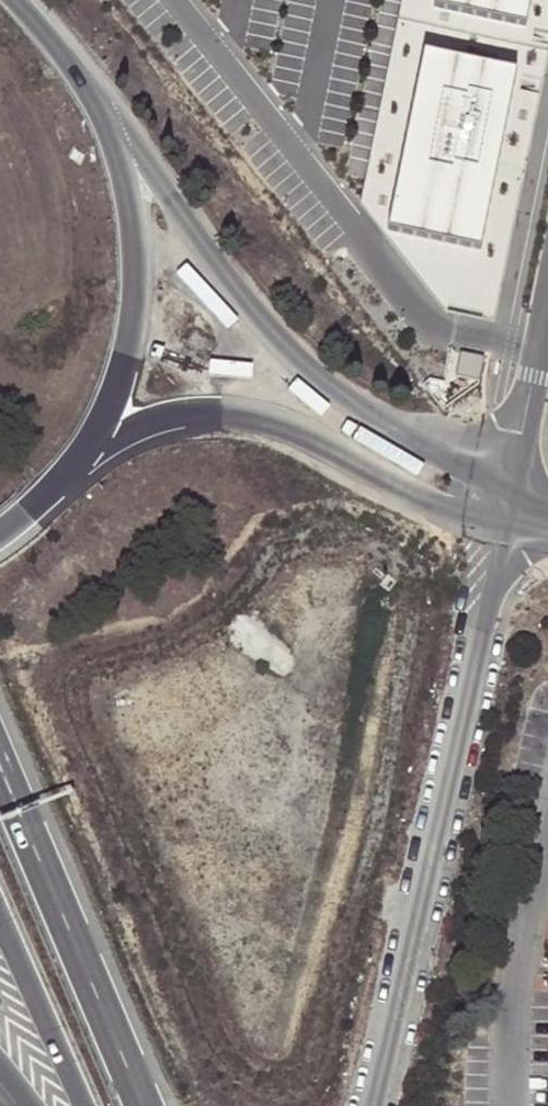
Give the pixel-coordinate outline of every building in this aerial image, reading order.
[(532,0),(437,0),(435,14),(526,32),(532,0)] [(477,256),(514,76),(423,58),(386,238),(477,256)] [(443,306),(483,305),(482,276),(458,276),(459,290),(443,290),(443,306)] [(482,361),(459,356),(454,380),(477,384),(482,361)]
